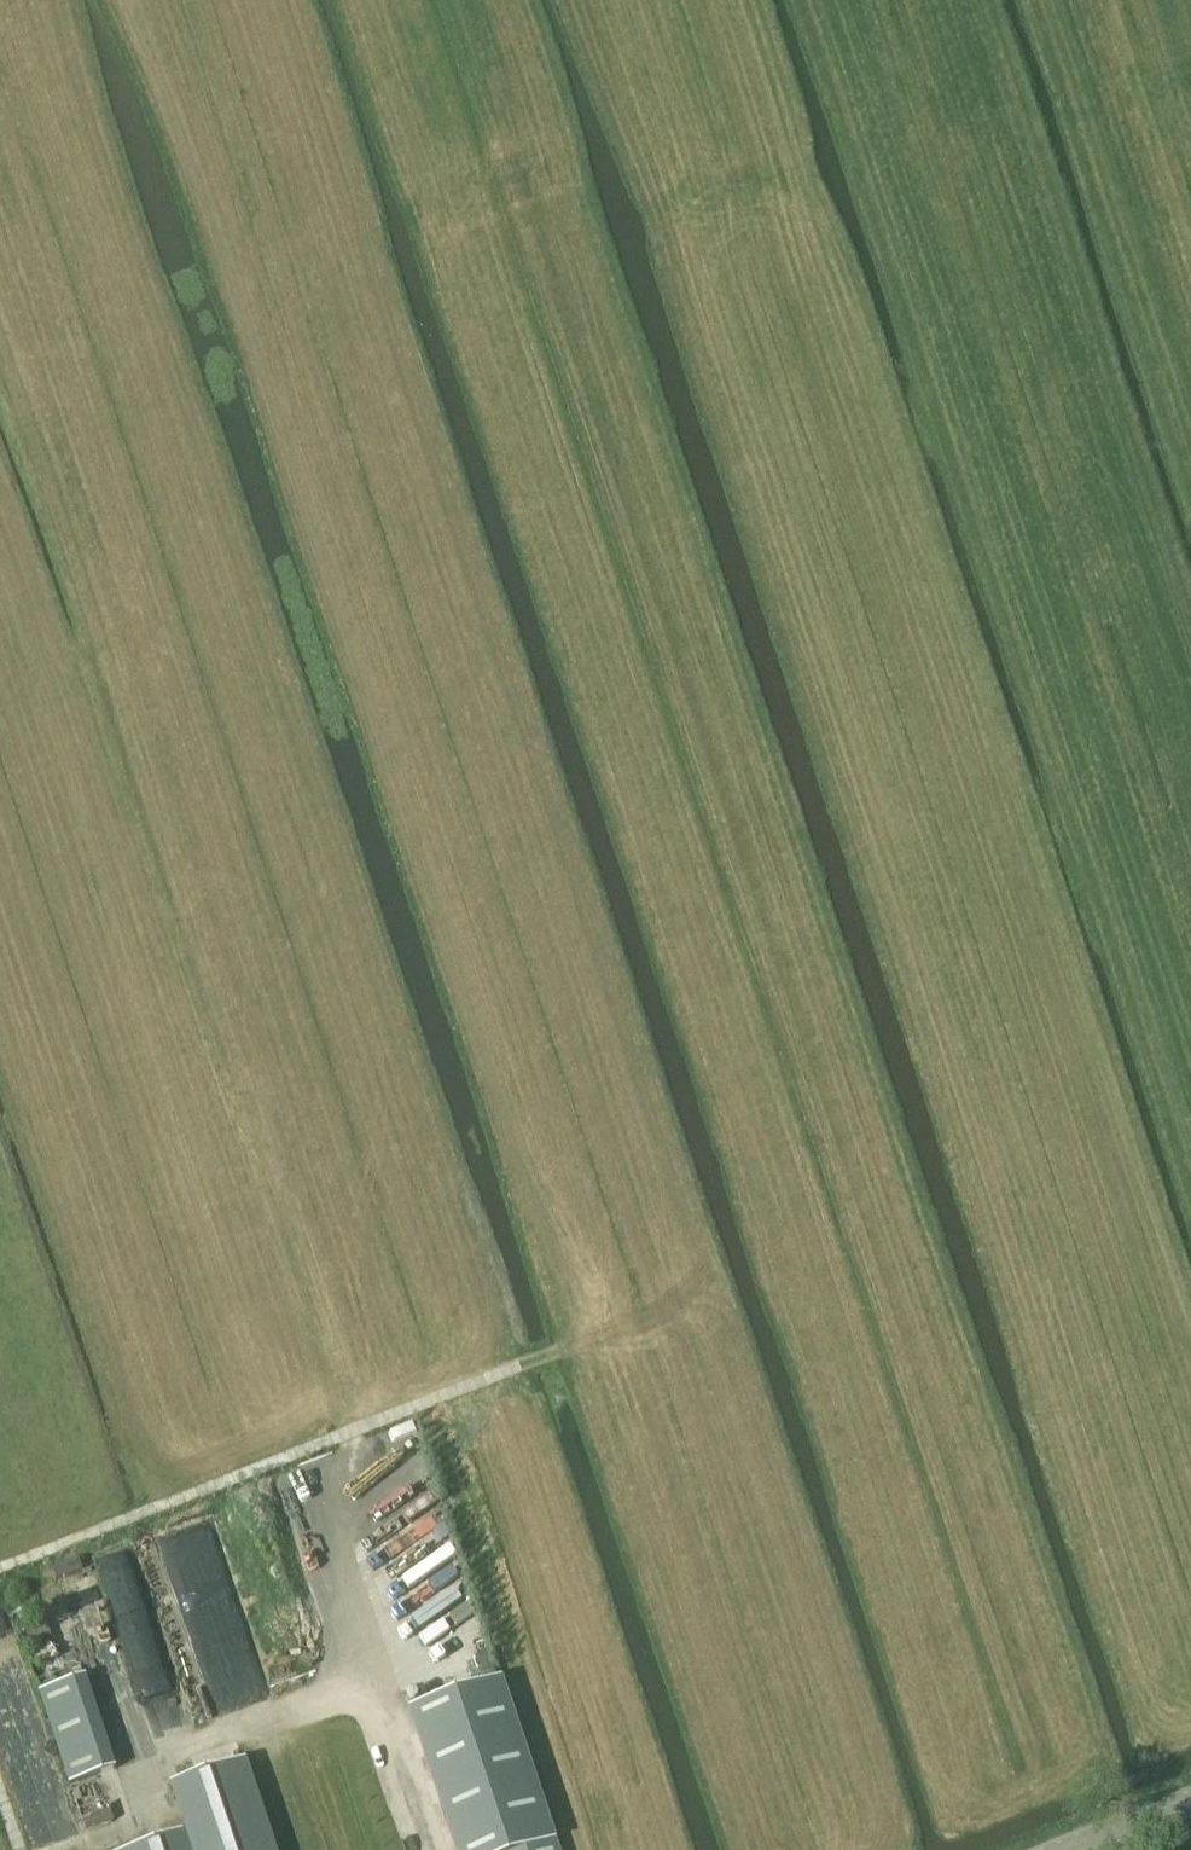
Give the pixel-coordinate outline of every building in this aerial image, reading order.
[(68,1784),(115,1769),(86,1679),(39,1694),(68,1784)] [(502,1680),(410,1711),(456,1849),(558,1849),(502,1680)] [(135,1849),(273,1849),(243,1762),(190,1780),(206,1827),(135,1849)]
